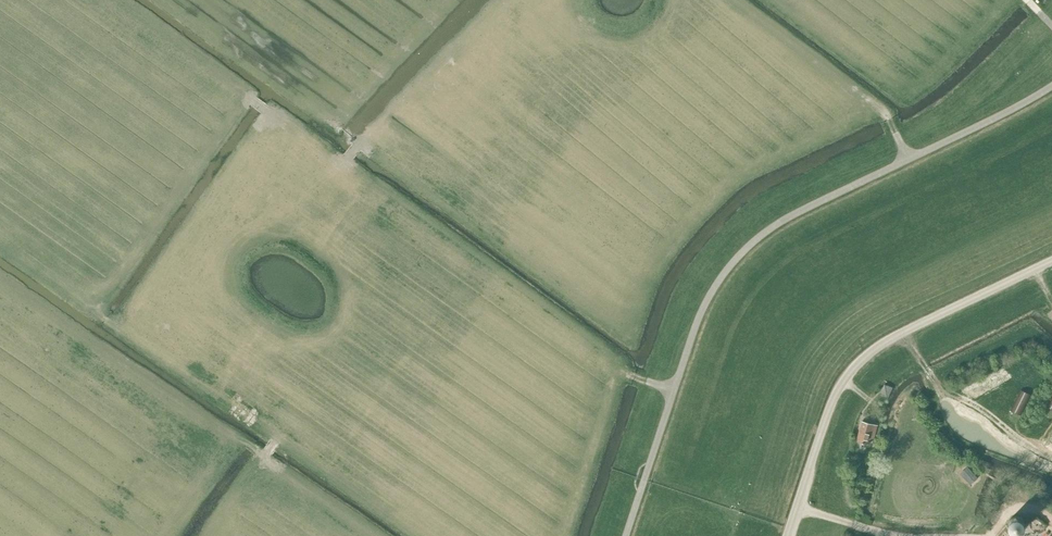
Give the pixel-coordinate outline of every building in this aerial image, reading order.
[(880,390),(889,394),(894,383),(885,379),(880,390)] [(1021,389),(1013,405),(1023,409),(1031,393),(1021,389)] [(873,440),(877,425),(862,421),(857,442),(868,444),(869,439),(873,440)] [(1018,516),(1017,516),(1016,515),(1015,516),(1014,516),(1012,516),(1011,517),(1010,518),(1010,519),(1009,519),(1008,521),(1008,522),(1008,523),(1008,524),(1008,525),(1008,526),(1009,528),(1009,529),(1010,530),(1011,530),(1012,531),(1013,532),(1014,532),(1015,532),(1016,532),(1018,532),(1019,532),(1020,532),(1021,531),(1022,530),(1023,529),(1023,528),(1024,527),(1024,526),(1025,525),(1025,524),(1024,522),(1024,521),(1024,520),(1023,519),(1022,518),(1022,517),(1021,517),(1020,516),(1018,516)]
